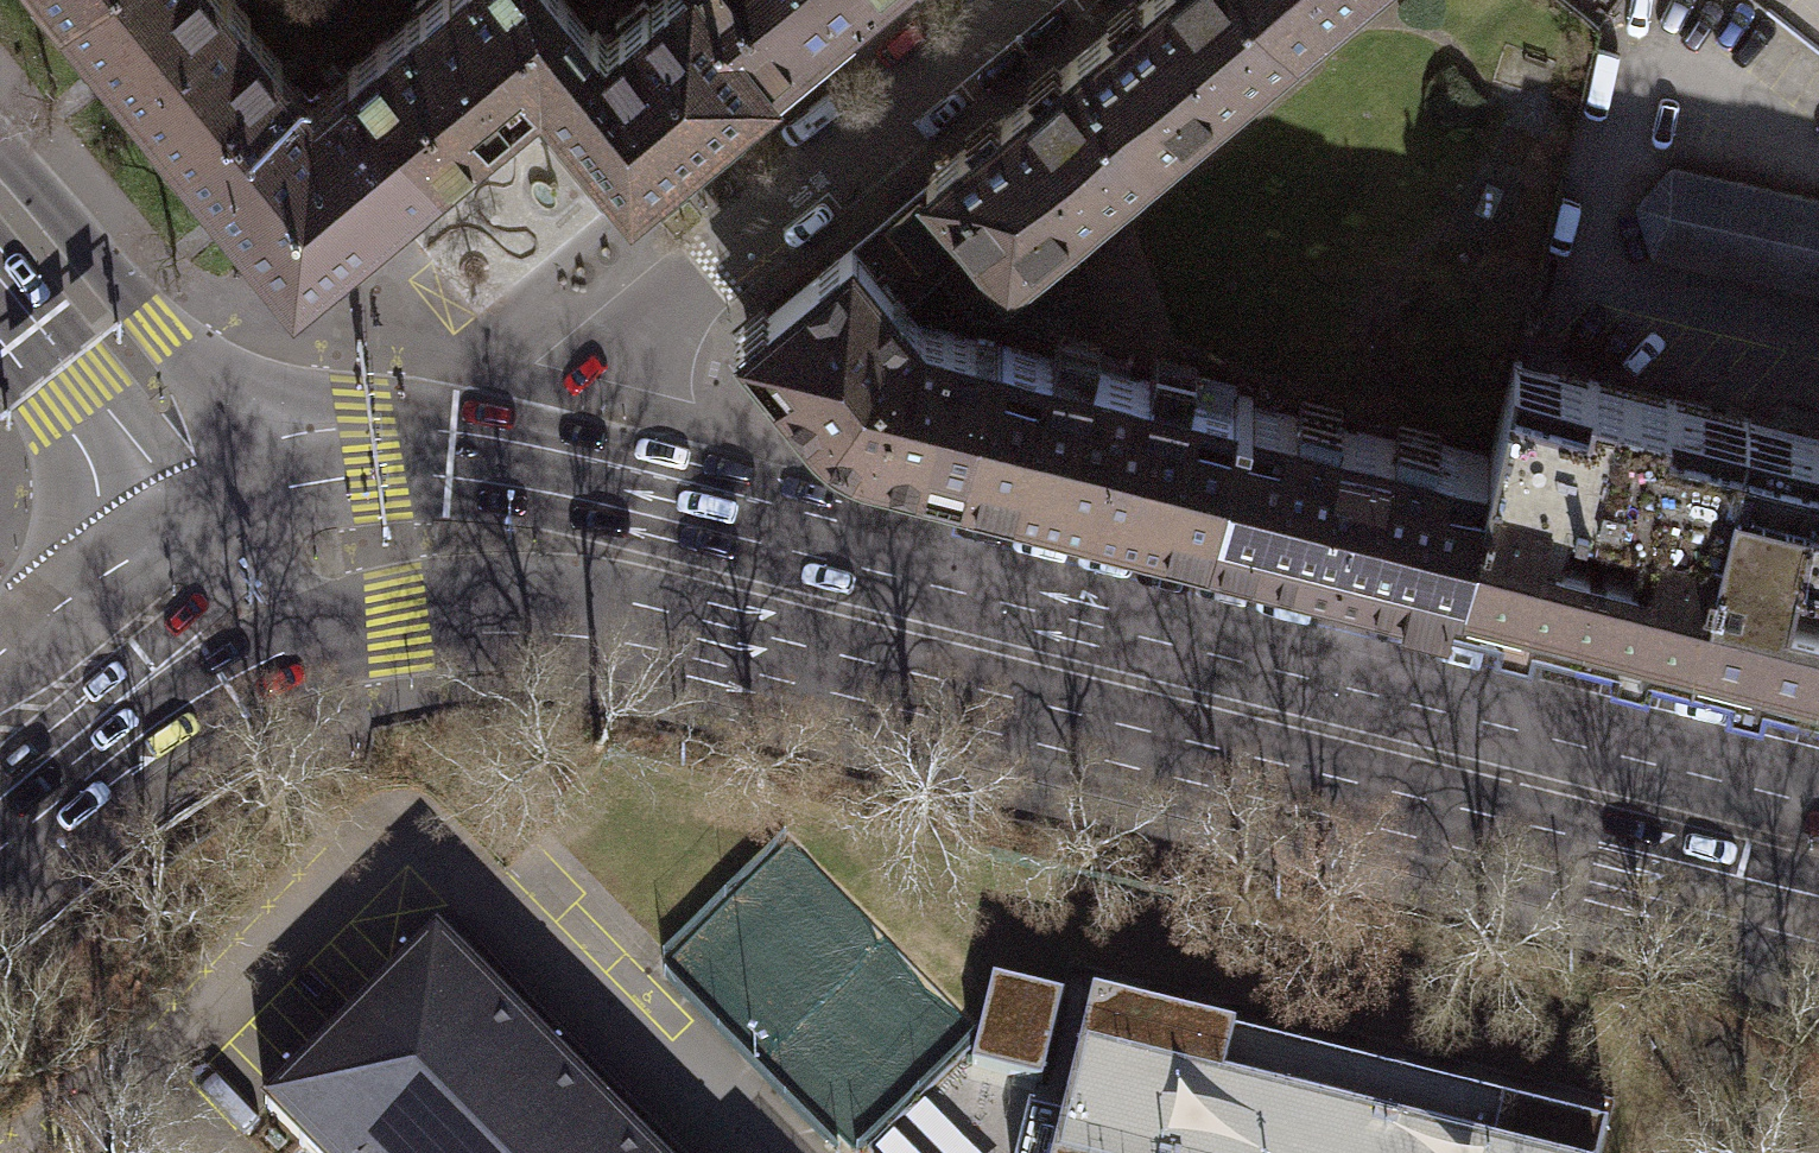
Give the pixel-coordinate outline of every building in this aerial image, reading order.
[(116,66),(181,144),(279,65),(281,63),(247,22),(251,19),(235,0),(64,0),(63,1),(116,66)] [(444,158),(488,122),(540,79),(539,78),(592,34),(591,33),(564,0),(419,0),(415,3),(421,10),(349,69),(390,119),(403,109),(444,158)] [(540,79),(631,189),(693,138),(773,72),(714,0),(658,0),(649,8),(643,0),(615,23),(621,31),(607,42),(596,30),(591,33),(592,34),(539,78),(540,79)] [(773,72),(839,18),(861,0),(714,0),(773,72)] [(1294,39),(1262,0),(1141,0),(1070,58),(1150,157),(1294,39)] [(1341,0),(1262,0),(1294,39),(1341,0)] [(1007,274),(1150,157),(1070,58),(1003,113),(926,176),(1007,274)] [(294,282),(444,158),(403,109),(390,119),(349,69),(310,102),(279,65),(181,144),(237,212),(294,282)] [(1673,167),(1669,168),(1640,201),(1638,206),(1639,211),(1652,250),(1658,255),(1818,290),(1818,198),(1673,167)] [(781,372),(815,414),(825,425),(836,432),(849,439),(859,443),(967,471),(998,345),(924,327),(902,302),(944,267),(903,218),(896,213),(887,212),(878,217),(743,327),(781,372)] [(1235,404),(998,345),(967,471),(1066,495),(1211,531),(1243,406),(1235,404)] [(1513,359),(1489,455),(1494,456),(1460,592),(1498,602),(1493,620),(1531,629),(1535,612),(1575,622),(1614,632),(1610,647),(1648,657),(1652,641),(1690,650),(1748,417),(1513,359)] [(1448,590),(1460,592),(1494,456),(1489,455),(1434,441),(1432,449),(1250,404),(1252,397),(1238,393),(1235,404),(1243,406),(1211,531),(1284,549),(1405,579),(1403,586),(1447,597),(1448,590)] [(1748,417),(1690,650),(1729,660),(1724,677),(1763,686),(1767,670),(1800,678),(1818,683),(1818,435),(1748,417)] [(261,1109),(306,1152),(652,1152),(436,936),(261,1109)] [(1064,997),(993,980),(971,1066),(1042,1084),(1064,997)] [(1093,1003),(1065,1116),(1029,1107),(1018,1152),(1602,1152),(1608,1131),(1093,1003)]
